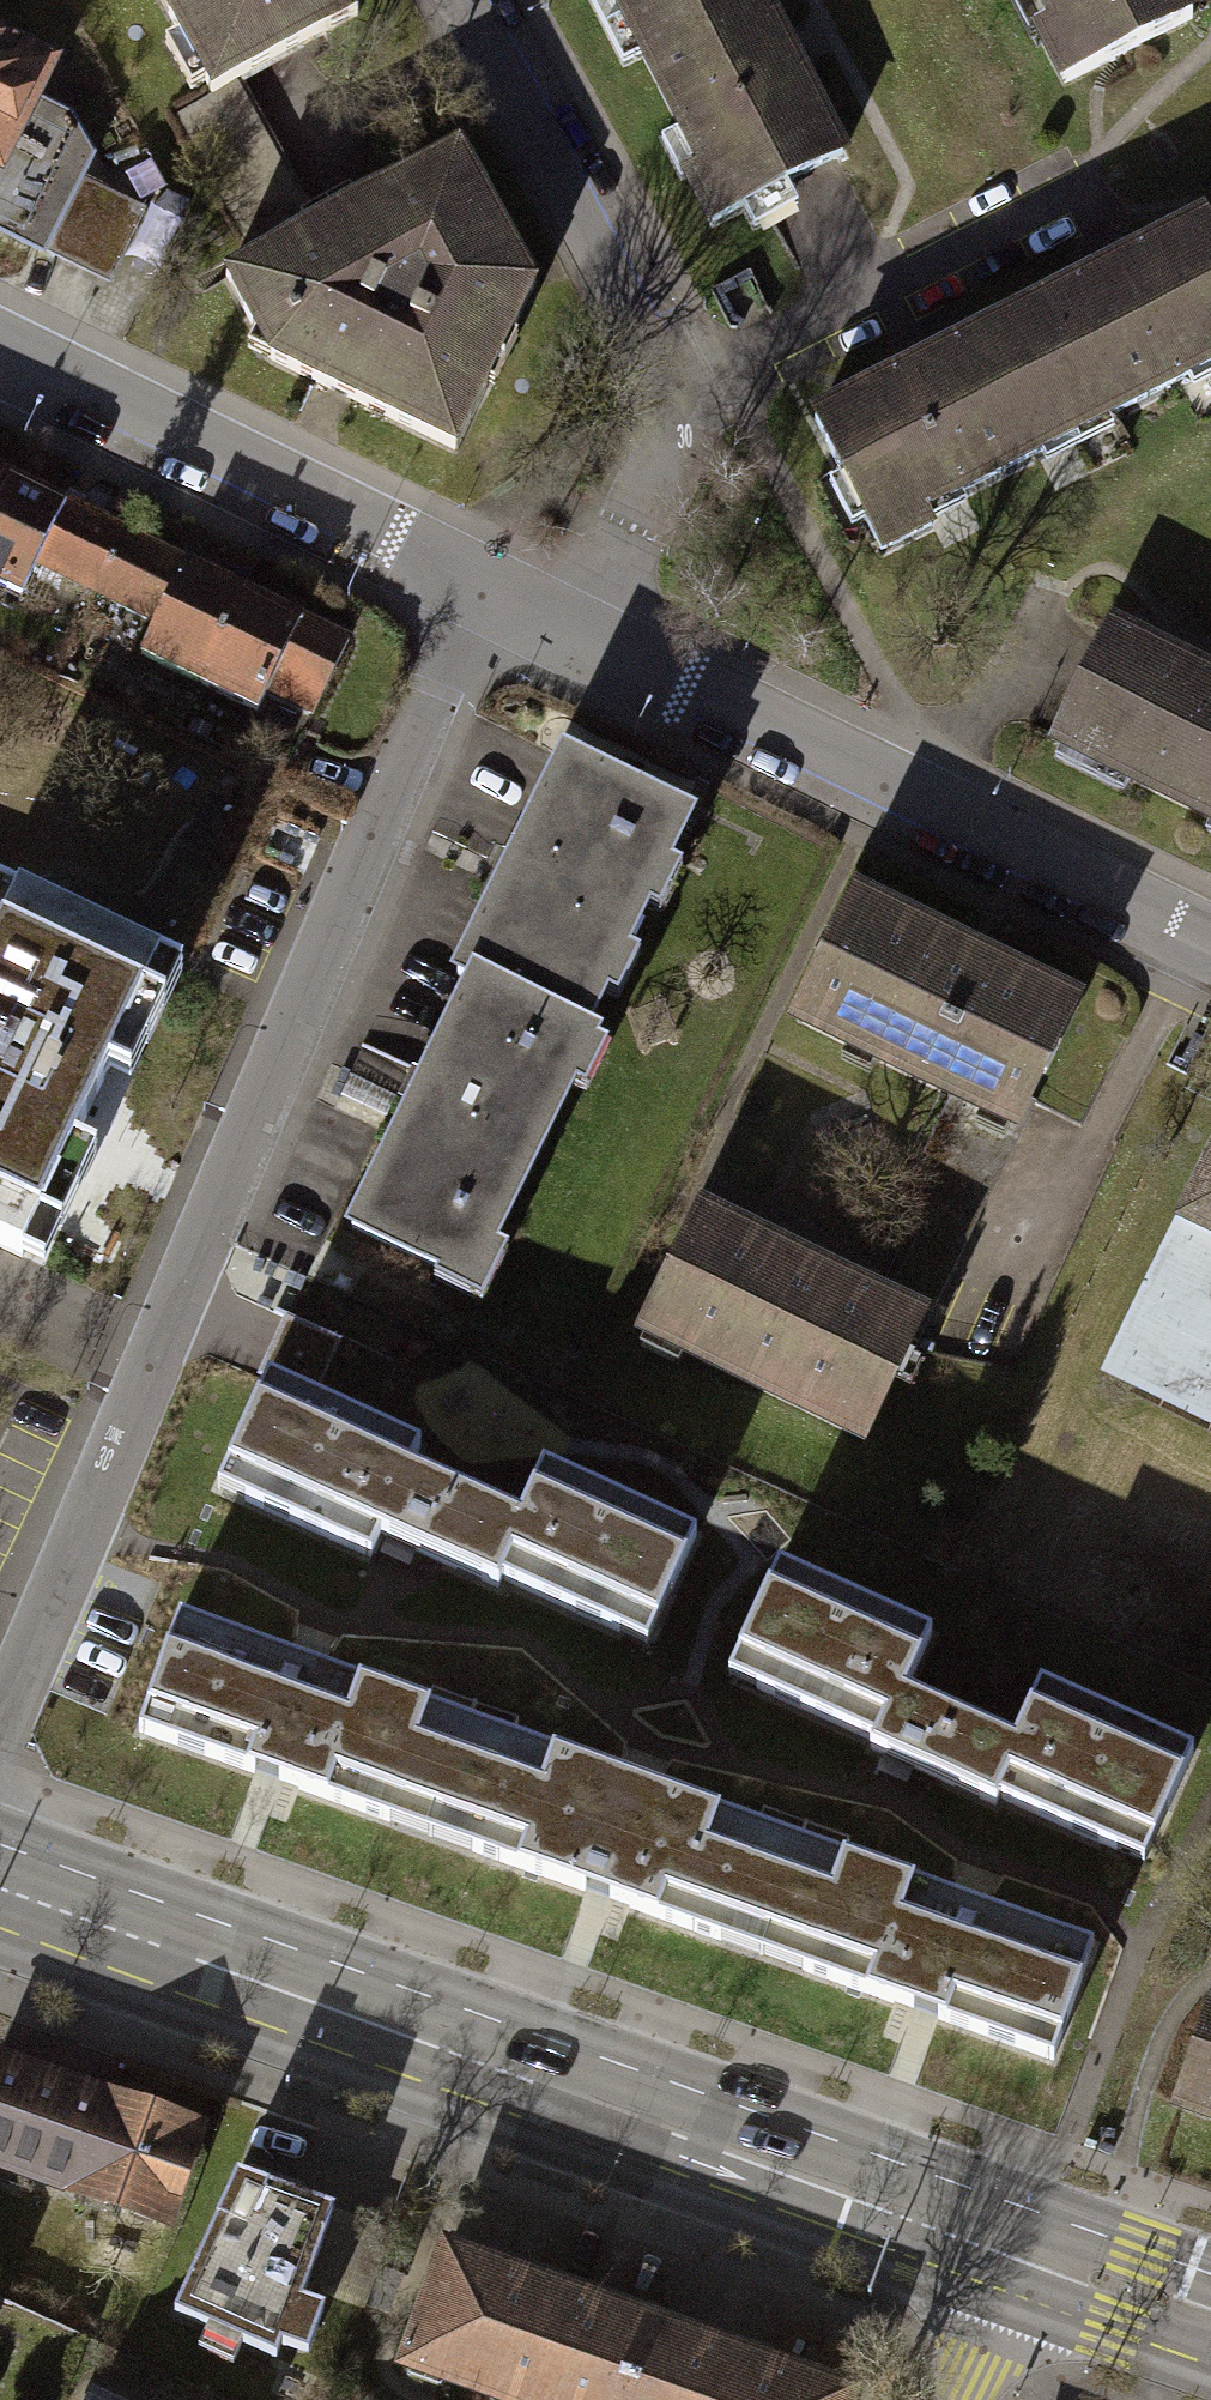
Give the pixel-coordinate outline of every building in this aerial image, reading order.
[(206,92),(232,78),(354,11),(348,0),(155,0),(206,92)] [(624,13),(649,0),(617,0),(624,13)] [(759,0),(649,0),(624,13),(702,161),(686,169),(712,218),(838,152),(788,56),(781,60),(770,39),(778,35),(759,0)] [(1049,25),(1035,32),(1060,81),(1187,17),(1178,0),(1036,0),(1049,25)] [(38,244),(81,156),(61,121),(28,104),(45,67),(0,46),(0,225),(38,244)] [(265,137),(232,78),(206,92),(172,111),(205,170),(265,137)] [(315,230),(265,137),(205,170),(257,262),(315,230)] [(257,262),(228,278),(262,355),(448,447),(531,283),(459,152),(315,230),(257,262)] [(130,205),(80,182),(48,250),(99,273),(130,205)] [(1013,318),(1070,430),(1210,360),(1210,249),(1199,224),(1116,265),(1120,272),(1098,283),(1095,277),(1013,318)] [(916,507),(1070,430),(1013,318),(933,358),(937,366),(913,378),(910,371),(814,419),(879,548),(925,525),(916,507)] [(12,475),(0,469),(0,500),(12,475)] [(106,596),(136,535),(12,475),(0,500),(0,583),(24,595),(40,564),(106,596)] [(251,592),(136,535),(106,596),(160,623),(144,654),(205,684),(251,592)] [(354,642),(251,592),(205,684),(263,713),(271,696),(316,718),(354,642)] [(1210,816),(1210,686),(1210,687),(1187,675),(1191,667),(1106,625),(1051,736),(1210,816)] [(456,971),(471,979),(579,1031),(684,815),(560,756),(456,971)] [(10,1255),(149,961),(0,891),(0,1250),(10,1255)] [(853,897),(795,1017),(948,1090),(1015,1122),(1073,1002),(853,897)] [(593,1037),(579,1031),(471,979),(351,1227),(473,1286),(593,1037)] [(918,1227),(883,1300),(920,1318),(1015,1122),(948,1090),(889,1214),(918,1227)] [(1210,1420),(1210,1165),(1109,1369),(1210,1420)] [(863,1437),(920,1318),(883,1300),(698,1212),(641,1331),(863,1437)] [(502,1578),(647,1644),(697,1535),(544,1465),(520,1518),(412,1468),(422,1447),(268,1377),(218,1487),(372,1557),(383,1534),(498,1587),(502,1578)] [(932,1634),(778,1565),(728,1674),(873,1740),(870,1747),(997,1804),(1000,1797),(1143,1862),(1193,1753),(1041,1684),(1015,1741),(906,1691),(932,1634)] [(139,1728),(430,1834),(472,1720),(180,1614),(139,1728)] [(430,1834),(761,1955),(803,1842),(472,1720),(430,1834)] [(1094,1948),(803,1842),(761,1955),(1052,2062),(1094,1948)] [(1210,2118),(1210,1996),(1173,2105),(1210,2118)] [(75,2180),(101,2099),(0,2067),(0,2156),(75,2180)] [(102,2096),(101,2099),(75,2180),(71,2191),(163,2220),(193,2125),(138,2107),(143,2093),(125,2087),(121,2102),(102,2096)] [(329,2209),(230,2174),(170,2307),(272,2355),(279,2339),(306,2351),(319,2306),(298,2301),(305,2282),(329,2209)] [(384,2232),(329,2209),(305,2282),(359,2303),(384,2232)] [(508,2399),(620,2399),(648,2322),(446,2249),(405,2363),(508,2399)] [(648,2322),(620,2399),(848,2399),(850,2393),(648,2322)]
